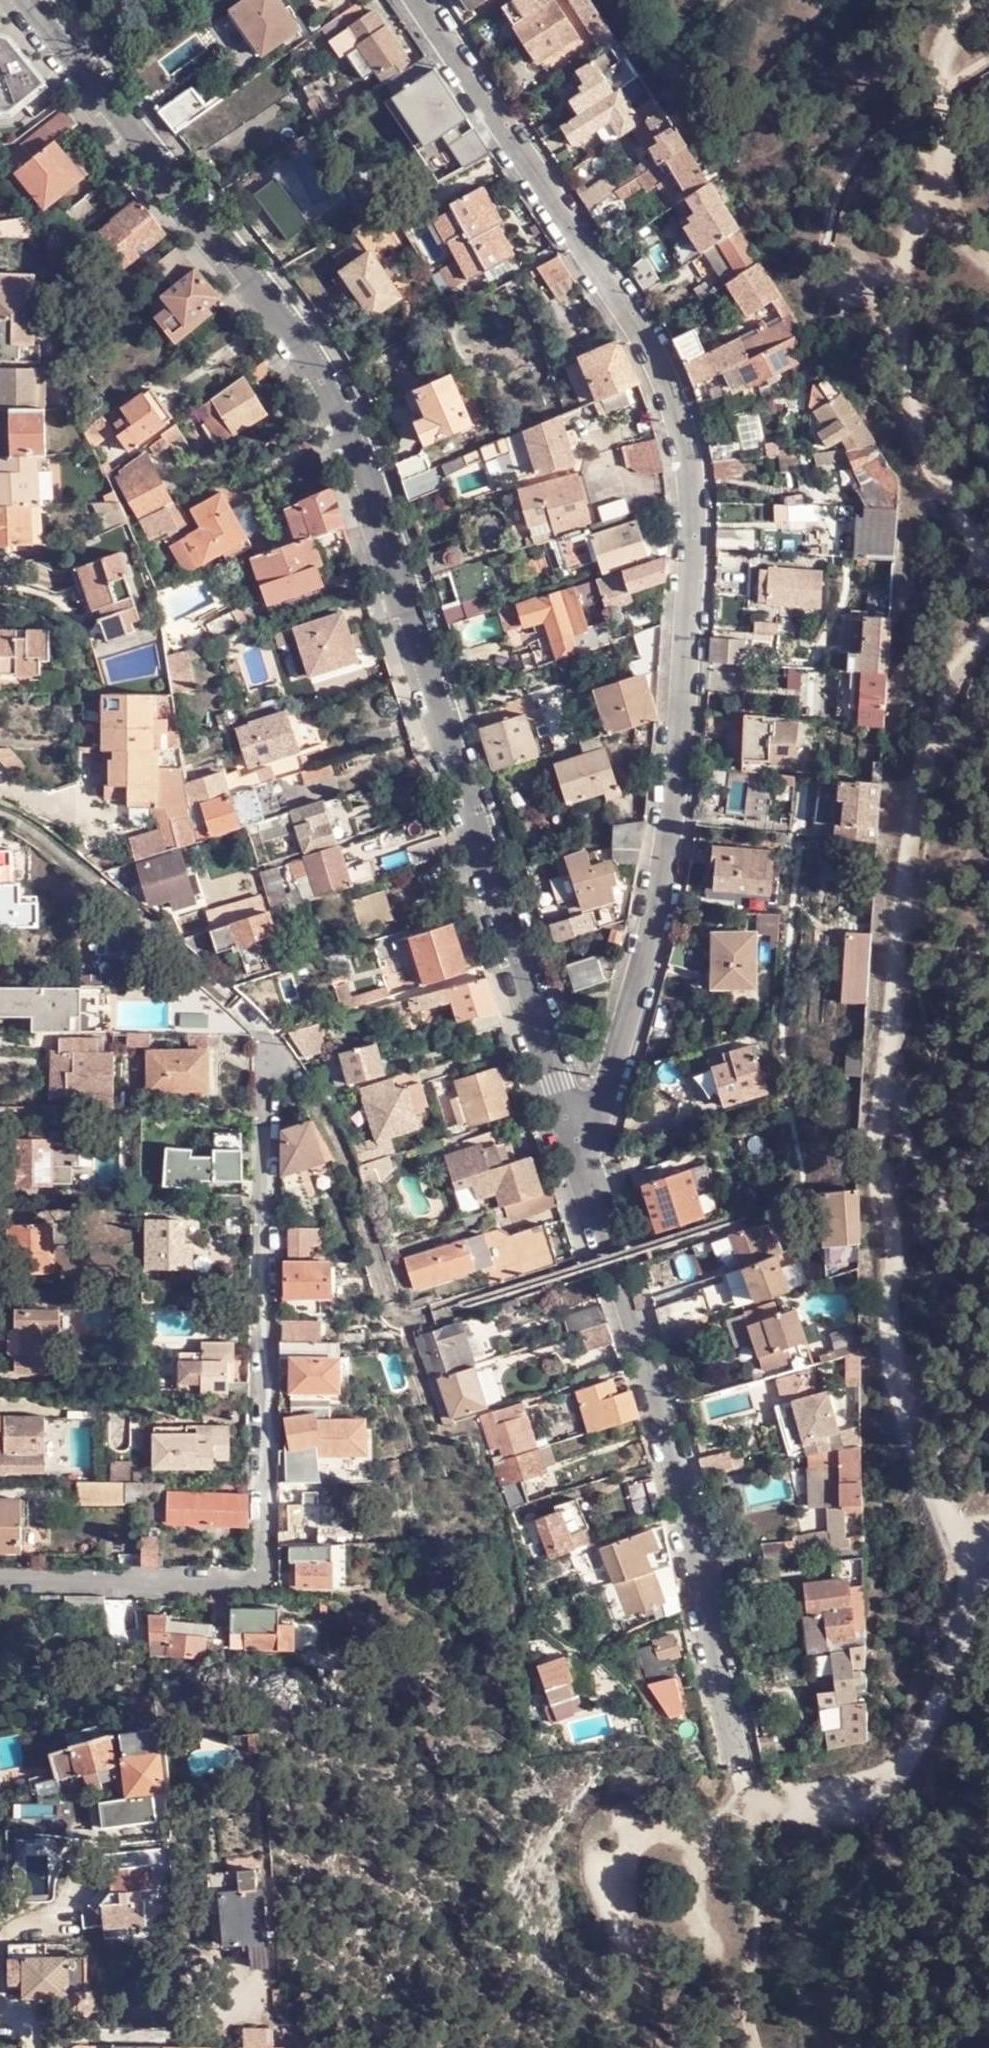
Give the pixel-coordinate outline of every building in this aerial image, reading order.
[(277,0),(249,0),(231,13),(262,58),(299,31),(277,0)] [(471,11),(487,0),(464,0),(471,11)] [(536,0),(515,0),(503,8),(539,64),(540,62),(548,75),(586,50),(553,0),(552,0),(548,3),(541,7),(536,0)] [(592,0),(572,0),(603,49),(617,40),(592,0)] [(388,83),(412,68),(406,58),(375,13),(367,19),(358,5),(340,18),(348,29),(330,42),(334,47),(340,44),(364,80),(376,72),(385,86),(388,83)] [(7,112),(10,112),(23,101),(27,98),(46,83),(33,68),(10,38),(0,35),(0,113),(7,112)] [(624,51),(617,40),(603,49),(598,52),(605,63),(624,51)] [(640,75),(624,51),(605,63),(621,88),(640,75)] [(456,128),(469,120),(455,100),(426,58),(412,68),(388,83),(430,146),(443,137),(456,128)] [(600,102),(615,92),(605,78),(609,75),(607,71),(603,74),(594,60),(576,72),(587,90),(570,102),(579,116),(600,102)] [(646,86),(640,75),(621,88),(620,88),(627,99),(646,86)] [(627,99),(620,88),(615,92),(600,102),(611,121),(622,138),(632,132),(643,125),(627,99)] [(159,113),(176,134),(209,111),(192,89),(159,113)] [(23,101),(27,107),(32,103),(27,98),(23,101)] [(10,112),(7,112),(17,127),(33,115),(27,107),(23,101),(10,112)] [(579,116),(561,128),(573,146),(611,121),(600,102),(579,116)] [(79,124),(67,109),(20,146),(23,150),(31,160),(54,142),(55,144),(79,124)] [(686,148),(662,111),(648,121),(643,125),(632,132),(641,146),(650,145),(663,164),(668,160),(686,148)] [(463,137),(456,128),(443,137),(448,147),(463,137)] [(463,137),(448,147),(462,170),(492,154),(475,129),(463,137)] [(31,160),(19,170),(18,171),(38,196),(46,206),(76,181),(63,164),(68,160),(66,157),(55,144),(54,142),(31,160)] [(693,160),(686,148),(668,160),(691,196),(709,184),(693,160)] [(31,160),(23,150),(11,159),(19,170),(31,160)] [(70,153),(66,157),(68,160),(63,164),(76,181),(86,173),(70,153)] [(672,177),(663,164),(618,193),(589,211),(600,226),(672,177)] [(607,177),(579,196),(589,211),(618,193),(607,177)] [(738,230),(709,184),(691,196),(680,203),(690,219),(702,211),(721,243),(738,230)] [(457,261),(468,282),(514,256),(498,226),(502,223),(484,188),(450,206),(452,211),(432,222),(444,243),(447,242),(457,261)] [(93,208),(86,197),(66,213),(74,223),(93,208)] [(147,209),(139,199),(112,220),(113,221),(101,230),(128,265),(168,234),(147,209)] [(709,251),(721,243),(702,211),(690,219),(691,222),(683,227),(702,256),(709,251)] [(759,263),(738,230),(721,243),(709,251),(723,272),(720,274),(727,285),(729,284),(759,263)] [(360,243),(334,261),(342,272),(368,255),(360,243)] [(196,270),(178,248),(156,266),(173,287),(196,270)] [(343,277),(352,289),(372,319),(401,300),(370,253),(368,255),(342,272),(341,273),(343,277)] [(537,269),(541,274),(551,290),(574,277),(560,257),(537,269)] [(34,276),(35,261),(0,261),(0,275),(34,276)] [(451,291),(468,282),(457,261),(440,270),(451,291)] [(781,295),(759,263),(729,284),(749,315),(771,301),(781,295)] [(537,269),(530,273),(534,279),(541,274),(537,269)] [(173,287),(163,296),(172,308),(186,325),(207,308),(219,298),(196,270),(173,287)] [(32,318),(34,276),(0,275),(0,318),(32,318)] [(343,294),(352,289),(343,277),(335,283),(343,294)] [(561,304),(582,289),(574,277),(551,290),(561,304)] [(787,305),(781,295),(771,301),(778,311),(779,310),(787,305)] [(805,333),(787,305),(779,310),(783,317),(768,325),(765,320),(756,325),(758,329),(740,338),(707,355),(694,329),(673,339),(674,343),(682,357),(690,375),(694,386),(750,359),(773,348),(786,342),(787,341),(805,333)] [(186,325),(172,308),(158,319),(177,343),(212,315),(207,308),(186,325)] [(32,318),(0,318),(0,344),(6,344),(6,360),(30,361),(31,343),(32,328),(32,318)] [(57,329),(32,328),(31,343),(42,344),(42,361),(58,361),(57,329)] [(798,363),(787,341),(786,342),(773,348),(750,359),(694,386),(696,394),(699,403),(729,396),(733,395),(736,394),(734,389),(739,387),(747,383),(750,387),(798,363)] [(42,344),(31,343),(30,361),(42,361),(42,344)] [(595,395),(598,401),(601,400),(607,397),(623,391),(639,384),(632,369),(624,355),(618,343),(580,360),(567,367),(582,401),(595,395)] [(829,370),(825,363),(820,378),(823,383),(822,384),(825,391),(829,389),(835,398),(843,391),(833,375),(829,370)] [(10,409),(34,409),(34,367),(0,367),(0,409),(10,409)] [(44,367),(34,367),(34,409),(44,409),(44,367)] [(268,414),(245,376),(212,399),(234,435),(268,414)] [(426,444),(469,424),(450,378),(407,397),(418,424),(417,424),(426,444)] [(741,392),(750,387),(747,383),(739,387),(741,392)] [(822,384),(817,385),(816,406),(820,408),(835,398),(829,389),(825,391),(822,384)] [(121,408),(131,424),(118,436),(128,452),(164,426),(163,425),(172,419),(152,389),(143,396),(142,394),(121,408)] [(601,400),(607,412),(629,403),(623,391),(607,397),(601,400)] [(843,391),(835,398),(816,411),(827,429),(819,433),(827,447),(844,438),(850,449),(880,446),(843,391)] [(234,435),(212,399),(200,408),(222,443),(234,435)] [(598,401),(593,403),(598,416),(607,412),(601,400),(598,401)] [(46,436),(45,409),(44,409),(34,409),(10,409),(12,458),(39,456),(47,456),(46,441),(51,441),(51,435),(46,436)] [(81,423),(74,409),(65,409),(72,427),(81,423)] [(116,432),(104,414),(83,429),(93,450),(116,432)] [(518,421),(522,432),(525,431),(534,428),(529,417),(518,421)] [(534,428),(525,431),(531,450),(538,475),(573,464),(568,447),(562,429),(559,417),(534,428)] [(161,436),(168,446),(186,434),(179,424),(168,432),(161,436)] [(572,426),(562,429),(568,447),(577,444),(572,426)] [(509,438),(513,449),(515,455),(531,450),(525,431),(522,432),(509,438)] [(161,436),(148,446),(155,454),(168,446),(161,436)] [(480,450),(443,466),(446,477),(513,449),(509,438),(480,450)] [(652,477),(664,474),(663,464),(661,456),(657,439),(634,446),(640,474),(652,477)] [(737,442),(710,445),(714,463),(741,460),(737,442)] [(880,446),(850,449),(848,450),(857,470),(855,471),(862,487),(857,490),(865,506),(899,507),(901,480),(880,446)] [(531,450),(515,455),(522,480),(538,475),(531,450)] [(834,451),(813,453),(816,463),(835,461),(834,451)] [(400,472),(403,482),(431,471),(423,453),(397,465),(400,472)] [(118,479),(137,513),(142,524),(145,522),(174,508),(146,455),(122,472),(124,476),(118,479)] [(796,471),(791,455),(777,457),(783,473),(796,471)] [(39,456),(12,458),(12,473),(0,473),(0,507),(41,506),(39,456)] [(406,492),(409,503),(437,492),(449,486),(446,477),(443,466),(431,471),(403,482),(406,492)] [(577,476),(519,492),(529,526),(553,519),(555,526),(557,526),(561,536),(590,527),(591,526),(577,476)] [(120,504),(109,478),(99,482),(108,505),(120,504)] [(449,486),(437,492),(447,514),(458,511),(449,486)] [(346,526),(333,490),(302,503),(303,504),(312,532),(314,538),(346,526)] [(188,537),(204,565),(211,561),(225,554),(229,561),(253,548),(223,494),(192,511),(202,529),(188,537)] [(120,504),(108,505),(116,528),(128,522),(126,518),(122,509),(120,504)] [(299,537),(312,532),(303,504),(289,510),(299,537)] [(616,505),(598,509),(601,522),(619,518),(616,505)] [(0,507),(0,547),(31,547),(31,546),(41,545),(41,506),(0,507)] [(189,526),(178,506),(174,508),(145,522),(154,540),(175,528),(178,532),(189,526)] [(811,506),(806,506),(793,506),(796,524),(819,524),(811,506)] [(896,558),(899,507),(865,506),(865,519),(859,519),(857,557),(896,558)] [(137,513),(126,518),(128,522),(131,529),(142,524),(137,513)] [(593,538),(590,527),(561,536),(559,537),(570,569),(601,558),(605,573),(647,559),(636,524),(593,538)] [(532,534),(535,544),(559,537),(561,536),(557,526),(555,526),(550,528),(532,534)] [(754,531),(718,531),(718,549),(754,551),(754,531)] [(198,568),(204,565),(188,537),(182,541),(198,568)] [(314,538),(279,550),(253,559),(270,606),(324,587),(313,555),(320,553),(314,538)] [(427,558),(433,577),(454,570),(483,561),(480,552),(470,554),(467,544),(427,558)] [(92,582),(84,585),(89,599),(94,612),(102,610),(105,620),(102,621),(110,644),(132,637),(128,626),(140,622),(126,578),(129,578),(121,554),(87,567),(92,582)] [(666,558),(597,580),(605,603),(606,608),(631,599),(629,593),(665,581),(666,558)] [(483,561),(454,570),(464,602),(493,594),(483,561)] [(79,587),(84,585),(92,582),(87,567),(73,572),(79,587)] [(821,607),(823,574),(811,572),(811,568),(803,567),(803,572),(771,570),(769,603),(771,604),(770,611),(779,611),(780,605),(821,607)] [(597,580),(519,605),(526,626),(533,625),(540,646),(541,650),(533,652),(538,670),(617,643),(616,641),(611,623),(589,630),(583,610),(605,603),(597,580)] [(547,592),(543,580),(530,584),(534,595),(547,592)] [(519,603),(500,609),(508,632),(526,626),(519,605),(519,603)] [(219,640),(245,631),(256,624),(247,606),(209,625),(219,640)] [(350,612),(302,628),(318,676),(366,659),(361,646),(357,633),(350,612)] [(645,671),(659,667),(662,625),(633,635),(645,671)] [(892,628),(869,627),(867,653),(852,652),(851,672),(866,673),(888,674),(892,628)] [(302,628),(283,634),(288,648),(296,646),(308,679),(318,676),(302,628)] [(364,631),(357,633),(361,646),(368,643),(364,631)] [(41,675),(41,662),(50,661),(50,632),(0,632),(0,675),(41,675)] [(711,664),(744,666),(745,640),(712,639),(711,664)] [(200,647),(169,658),(174,695),(190,688),(185,661),(203,655),(200,647)] [(862,725),(866,673),(851,672),(849,672),(846,724),(862,725)] [(611,734),(656,720),(660,673),(598,692),(609,729),(611,734)] [(885,727),(888,674),(866,673),(862,725),(885,727)] [(539,698),(557,751),(565,748),(579,744),(583,742),(565,690),(539,698)] [(160,749),(178,747),(175,732),(170,731),(170,720),(154,719),(154,697),(107,697),(106,750),(105,785),(127,786),(127,801),(153,802),(162,840),(165,854),(179,849),(198,843),(195,827),(192,806),(188,784),(186,769),(161,768),(160,749)] [(289,712),(294,711),(289,698),(257,708),(262,721),(289,712)] [(302,751),(289,712),(262,721),(237,729),(250,769),(259,766),(302,751)] [(482,728),(495,771),(538,757),(524,715),(482,728)] [(528,725),(543,752),(553,747),(538,719),(528,725)] [(797,763),(800,725),(761,722),(746,721),(743,766),(743,771),(767,773),(767,767),(768,762),(797,763)] [(583,742),(579,744),(583,757),(606,750),(602,737),(583,742)] [(10,747),(0,748),(0,759),(12,775),(32,771),(10,747)] [(606,750),(583,757),(558,766),(570,803),(601,793),(617,788),(606,750)] [(276,780),(308,770),(304,757),(302,751),(259,766),(260,771),(261,773),(273,769),(276,780)] [(309,755),(304,757),(308,770),(314,769),(309,755)] [(273,769),(261,773),(264,784),(268,783),(276,780),(273,769)] [(224,773),(188,784),(192,806),(202,803),(264,784),(261,773),(260,771),(243,777),(240,770),(225,776),(224,773)] [(796,785),(797,776),(785,776),(785,784),(796,785)] [(878,842),(882,784),(821,779),(816,822),(843,825),(849,826),(847,839),(878,842)] [(279,818),(268,783),(264,784),(202,803),(208,823),(195,827),(198,843),(260,824),(279,818)] [(617,788),(601,793),(604,802),(620,796),(617,788)] [(279,818),(260,824),(266,841),(299,830),(306,852),(338,842),(362,833),(350,795),(279,818)] [(617,847),(642,849),(646,822),(614,826),(613,847),(617,847)] [(450,854),(444,836),(422,844),(428,862),(450,854)] [(139,862),(165,854),(162,840),(134,848),(138,862),(139,862)] [(428,862),(422,844),(406,850),(410,867),(428,862)] [(639,864),(642,849),(617,847),(616,857),(623,864),(639,864)] [(348,872),(340,848),(308,859),(321,896),(352,886),(348,872)] [(717,864),(715,890),(769,894),(772,853),(714,848),(713,863),(717,864)] [(181,854),(179,849),(165,854),(139,862),(151,905),(171,898),(175,909),(196,903),(181,854)] [(31,904),(22,904),(20,884),(14,884),(13,851),(0,851),(0,929),(39,928),(39,903),(31,904)] [(586,851),(568,857),(573,871),(580,895),(584,909),(610,901),(615,899),(610,884),(615,882),(610,866),(593,872),(591,868),(587,853),(586,851)] [(596,851),(587,853),(591,868),(600,864),(596,851)] [(714,892),(715,890),(717,864),(713,863),(709,863),(707,892),(714,892)] [(368,865),(348,872),(352,886),(390,874),(388,864),(382,866),(382,869),(371,872),(368,865)] [(292,906),(280,868),(264,874),(276,910),(292,906)] [(580,895),(573,871),(550,879),(558,903),(580,895)] [(390,905),(386,891),(354,900),(359,914),(390,905)] [(390,905),(359,914),(364,929),(395,920),(390,905)] [(239,922),(254,917),(251,907),(236,912),(239,922)] [(601,929),(618,924),(612,907),(601,910),(604,920),(599,921),(601,929)] [(276,933),(269,912),(254,917),(239,922),(233,924),(240,946),(261,938),(276,933)] [(553,925),(559,942),(560,942),(592,932),(590,925),(586,914),(553,925)] [(779,933),(780,914),(760,914),(760,933),(779,933)] [(427,984),(468,970),(453,923),(412,937),(427,984)] [(234,947),(240,946),(233,924),(212,931),(219,952),(234,947)] [(285,960),(276,933),(261,938),(240,946),(247,967),(249,975),(270,969),(269,965),(285,960)] [(732,987),(756,987),(756,933),(713,933),(713,987),(732,987)] [(871,941),(872,933),(849,934),(844,1003),(868,1003),(871,941)] [(208,950),(202,934),(183,941),(197,953),(208,950)] [(704,944),(677,937),(669,964),(697,972),(704,944)] [(599,955),(567,966),(575,991),(606,981),(599,955)] [(500,1011),(490,978),(434,993),(438,1006),(454,1001),(461,1021),(500,1011)] [(83,986),(0,986),(0,1015),(13,1015),(33,1015),(34,1032),(83,1032),(83,986)] [(756,1002),(756,987),(732,987),(732,994),(732,1002),(756,1002)] [(352,999),(354,1006),(388,996),(386,989),(352,999)] [(438,1006),(434,993),(425,996),(428,1005),(429,1008),(438,1006)] [(417,1008),(428,1005),(425,996),(415,998),(417,1008)] [(415,998),(382,1007),(386,1018),(417,1008),(415,998)] [(504,1025),(500,1011),(461,1021),(455,1023),(459,1037),(504,1025)] [(201,1036),(221,1037),(222,1018),(201,1018),(201,1036)] [(298,1031),(285,1034),(303,1060),(322,1054),(315,1026),(310,1027),(298,1031)] [(152,1051),(151,1036),(129,1036),(129,1051),(149,1051),(152,1051)] [(215,1051),(221,1037),(201,1036),(189,1036),(189,1051),(208,1051),(215,1051)] [(53,1098),(67,1095),(67,1072),(74,1072),(75,1054),(76,1054),(76,1039),(61,1039),(61,1054),(56,1054),(53,1098)] [(116,1108),(116,1054),(105,1054),(99,1053),(100,1048),(99,1039),(76,1039),(76,1054),(75,1054),(74,1072),(67,1072),(67,1095),(95,1095),(95,1108),(116,1108)] [(376,1044),(342,1053),(351,1084),(385,1075),(376,1044)] [(723,1064),(713,1067),(708,1069),(712,1088),(719,1086),(725,1105),(768,1093),(753,1045),(732,1052),(732,1050),(730,1051),(730,1052),(726,1053),(725,1052),(723,1053),(724,1054),(720,1055),(723,1064)] [(209,1090),(208,1051),(189,1051),(152,1051),(149,1051),(150,1091),(181,1090),(190,1091),(209,1090)] [(711,1057),(713,1067),(723,1064),(720,1055),(711,1057)] [(864,1076),(865,1056),(850,1055),(848,1075),(857,1075),(864,1076)] [(418,1071),(394,1077),(394,1079),(397,1089),(406,1086),(407,1089),(422,1084),(418,1071)] [(459,1082),(463,1098),(471,1121),(472,1125),(511,1113),(498,1071),(459,1082)] [(397,1089),(394,1079),(361,1089),(364,1099),(397,1089)] [(429,1109),(422,1084),(407,1089),(414,1114),(429,1109)] [(364,1099),(376,1137),(377,1142),(390,1137),(419,1128),(414,1114),(407,1089),(406,1086),(397,1089),(364,1099)] [(190,1099),(190,1091),(181,1090),(181,1100),(190,1099)] [(454,1100),(461,1123),(461,1124),(463,1124),(471,1121),(463,1098),(454,1100)] [(57,1116),(43,1116),(44,1126),(57,1126),(57,1116)] [(320,1146),(327,1145),(313,1120),(286,1130),(299,1170),(325,1161),(325,1160),(320,1146)] [(461,1123),(447,1128),(450,1138),(464,1133),(466,1133),(463,1124),(461,1124),(461,1123)] [(52,1135),(51,1140),(52,1143),(67,1144),(67,1163),(52,1164),(52,1185),(72,1184),(73,1169),(80,1169),(80,1145),(76,1144),(77,1139),(80,1139),(80,1125),(61,1125),(61,1134),(52,1135)] [(858,1145),(859,1130),(849,1129),(848,1145),(858,1145)] [(305,1186),(299,1170),(286,1130),(284,1130),(283,1175),(283,1188),(305,1186)] [(193,1149),(168,1148),(165,1185),(203,1188),(203,1180),(243,1180),(243,1132),(215,1132),(215,1156),(193,1156),(193,1149)] [(527,1196),(544,1192),(532,1156),(505,1165),(499,1146),(496,1147),(491,1132),(465,1139),(468,1149),(447,1156),(457,1189),(474,1184),(479,1199),(498,1192),(502,1205),(527,1196)] [(376,1137),(350,1145),(354,1155),(358,1166),(396,1154),(390,1137),(377,1142),(376,1137)] [(52,1143),(51,1140),(16,1141),(16,1165),(11,1166),(11,1184),(52,1185),(52,1164),(67,1163),(67,1144),(52,1143)] [(642,1185),(656,1232),(704,1218),(717,1213),(714,1202),(718,1201),(706,1164),(689,1170),(642,1185)] [(560,1203),(555,1189),(544,1192),(527,1196),(532,1212),(560,1203)] [(856,1189),(821,1194),(823,1233),(825,1234),(828,1277),(857,1267),(856,1205),(856,1189)] [(527,1196),(502,1205),(507,1219),(532,1212),(527,1196)] [(186,1243),(186,1234),(187,1221),(148,1221),(148,1268),(194,1268),(194,1243),(186,1243)] [(782,1253),(771,1223),(757,1226),(731,1234),(756,1299),(771,1294),(788,1289),(774,1256),(782,1253)] [(19,1251),(20,1275),(52,1274),(50,1224),(10,1226),(11,1251),(19,1251)] [(515,1277),(557,1264),(545,1224),(512,1236),(500,1227),(495,1229),(476,1234),(405,1257),(415,1288),(483,1266),(489,1284),(515,1277)] [(292,1227),(290,1257),(323,1256),(324,1227),(292,1227)] [(651,1246),(649,1241),(649,1240),(645,1241),(643,1242),(646,1251),(647,1250),(651,1248),(651,1246)] [(714,1250),(711,1240),(693,1246),(696,1255),(714,1250)] [(202,1244),(194,1243),(194,1268),(202,1268),(202,1244)] [(12,1276),(20,1275),(19,1251),(11,1251),(12,1276)] [(331,1294),(331,1279),(330,1260),(286,1262),(287,1295),(297,1295),(315,1295),(331,1294)] [(580,1263),(578,1263),(573,1265),(576,1271),(576,1273),(581,1271),(582,1271),(580,1263)] [(174,1291),(174,1276),(148,1276),(148,1291),(174,1291)] [(741,1303),(744,1302),(739,1291),(738,1291),(729,1294),(732,1306),(741,1303)] [(156,1302),(156,1292),(142,1292),(144,1302),(156,1302)] [(671,1303),(678,1323),(698,1317),(708,1314),(701,1293),(671,1303)] [(771,1294),(756,1299),(744,1302),(741,1303),(755,1345),(754,1346),(757,1356),(786,1347),(790,1345),(790,1344),(797,1341),(792,1330),(785,1332),(773,1300),(771,1294)] [(413,1302),(415,1308),(434,1302),(433,1296),(413,1302)] [(608,1321),(603,1305),(563,1318),(568,1334),(581,1330),(608,1321)] [(522,1319),(519,1309),(500,1315),(503,1324),(507,1322),(507,1324),(522,1319)] [(726,1325),(722,1309),(708,1314),(698,1317),(703,1333),(726,1325)] [(19,1311),(18,1327),(26,1327),(26,1358),(18,1358),(18,1372),(58,1372),(58,1355),(53,1355),(53,1328),(59,1328),(59,1311),(19,1311)] [(678,1323),(662,1329),(666,1345),(703,1333),(698,1317),(678,1323)] [(614,1342),(608,1321),(581,1330),(587,1350),(614,1342)] [(282,1323),(282,1341),(318,1341),(318,1323),(282,1323)] [(460,1323),(424,1335),(432,1358),(439,1377),(457,1371),(449,1346),(465,1340),(460,1323)] [(857,1351),(857,1342),(831,1350),(822,1325),(808,1330),(816,1358),(832,1353),(833,1358),(857,1351)] [(26,1327),(18,1327),(11,1332),(11,1353),(18,1358),(26,1358),(26,1327)] [(424,1335),(422,1327),(413,1331),(424,1361),(432,1358),(424,1335)] [(474,1366),(465,1340),(449,1346),(457,1371),(474,1366)] [(318,1341),(282,1341),(282,1359),(292,1359),(291,1400),(330,1399),(330,1389),(339,1389),(339,1341),(318,1341)] [(185,1391),(185,1397),(251,1398),(251,1384),(234,1384),(234,1379),(240,1379),(240,1344),(207,1344),(207,1355),(185,1355),(185,1391)] [(790,1363),(786,1347),(757,1356),(762,1371),(790,1363)] [(432,1358),(424,1361),(430,1380),(439,1377),(432,1358)] [(858,1377),(857,1360),(846,1361),(846,1377),(858,1377)] [(465,1395),(482,1389),(474,1366),(457,1371),(465,1395)] [(779,1378),(785,1402),(815,1395),(810,1369),(779,1378)] [(439,1377),(430,1380),(444,1420),(452,1417),(487,1405),(482,1389),(465,1395),(457,1371),(439,1377)] [(608,1396),(629,1390),(626,1380),(613,1383),(614,1386),(610,1387),(609,1385),(608,1380),(603,1381),(608,1396)] [(608,1427),(637,1417),(633,1402),(629,1390),(608,1396),(603,1381),(576,1390),(559,1395),(564,1410),(581,1404),(585,1416),(590,1432),(608,1427)] [(807,1451),(808,1454),(812,1453),(829,1450),(825,1434),(838,1430),(828,1392),(815,1395),(785,1402),(788,1416),(783,1418),(792,1454),(807,1451)] [(538,1448),(539,1448),(522,1400),(479,1413),(479,1415),(483,1427),(494,1424),(502,1446),(507,1458),(538,1448)] [(785,1402),(779,1403),(783,1418),(788,1416),(785,1402)] [(286,1448),(291,1481),(318,1481),(316,1452),(362,1453),(363,1420),(330,1419),(330,1404),(292,1406),(292,1416),(285,1416),(291,1447),(286,1448)] [(5,1416),(5,1451),(0,1452),(0,1474),(7,1474),(7,1471),(46,1471),(45,1416),(5,1416)] [(446,1425),(454,1423),(452,1417),(444,1420),(446,1425)] [(483,1427),(490,1450),(502,1446),(494,1424),(483,1427)] [(215,1459),(231,1459),(230,1426),(152,1427),(153,1467),(215,1466),(215,1459)] [(840,1431),(844,1447),(859,1444),(858,1428),(840,1431)] [(860,1504),(859,1444),(844,1447),(840,1447),(839,1505),(849,1504),(860,1504)] [(839,1505),(840,1447),(829,1450),(812,1453),(814,1471),(819,1471),(822,1506),(827,1506),(839,1505)] [(505,1495),(508,1508),(528,1502),(520,1478),(546,1470),(539,1448),(538,1448),(507,1458),(495,1462),(502,1484),(505,1495)] [(731,1451),(699,1458),(703,1476),(734,1469),(732,1457),(731,1451)] [(742,1455),(732,1457),(734,1469),(744,1467),(742,1455)] [(575,1472),(579,1486),(590,1482),(585,1468),(575,1472)] [(570,1488),(579,1486),(575,1472),(566,1475),(570,1488)] [(636,1517),(661,1509),(656,1487),(653,1473),(625,1481),(636,1517)] [(119,1474),(119,1482),(142,1483),(144,1483),(143,1474),(119,1474)] [(119,1482),(105,1482),(78,1482),(79,1500),(143,1502),(143,1495),(142,1483),(119,1482)] [(143,1495),(154,1495),(167,1494),(167,1483),(144,1483),(142,1483),(143,1495)] [(241,1496),(242,1484),(216,1484),(216,1495),(241,1496)] [(250,1495),(250,1484),(242,1484),(241,1496),(250,1495)] [(346,1516),(345,1490),(333,1491),(333,1516),(346,1516)] [(280,1530),(280,1545),(290,1545),(320,1545),(320,1491),(305,1491),(305,1503),(289,1504),(290,1529),(280,1530)] [(249,1526),(250,1495),(241,1496),(216,1495),(171,1494),(170,1524),(249,1526)] [(143,1502),(142,1521),(154,1521),(154,1495),(143,1495),(143,1502)] [(537,1562),(594,1543),(577,1498),(555,1505),(557,1511),(525,1523),(537,1562)] [(21,1524),(29,1524),(29,1508),(21,1509),(20,1500),(0,1500),(0,1549),(21,1549),(21,1524)] [(849,1504),(839,1505),(827,1506),(828,1512),(849,1511),(849,1504)] [(835,1550),(834,1542),(832,1529),(794,1535),(794,1536),(798,1557),(831,1551),(835,1550)] [(603,1584),(654,1570),(646,1552),(658,1546),(652,1531),(652,1530),(639,1535),(639,1533),(625,1538),(624,1538),(602,1546),(609,1565),(594,1571),(586,1552),(577,1557),(591,1588),(603,1584)] [(760,1543),(764,1564),(798,1557),(794,1536),(760,1543)] [(861,1544),(861,1536),(834,1542),(835,1550),(861,1544)] [(142,1566),(159,1566),(158,1537),(142,1538),(142,1556),(142,1566)] [(861,1557),(861,1544),(835,1550),(831,1551),(833,1560),(861,1557)] [(332,1561),(332,1545),(320,1545),(290,1545),(290,1561),(298,1561),(298,1587),(332,1587),(332,1561)] [(862,1608),(861,1557),(833,1560),(834,1579),(806,1583),(810,1614),(808,1616),(812,1644),(854,1639),(855,1639),(855,1638),(849,1589),(852,1588),(853,1608),(862,1608)] [(332,1561),(332,1587),(344,1587),(344,1561),(332,1561)] [(666,1602),(654,1570),(603,1584),(609,1598),(618,1619),(629,1615),(641,1611),(649,1608),(666,1602)] [(862,1645),(862,1608),(853,1608),(852,1588),(849,1589),(855,1638),(855,1639),(854,1639),(812,1644),(814,1653),(849,1647),(856,1646),(862,1645)] [(573,1594),(576,1602),(587,1599),(585,1590),(573,1594)] [(105,1596),(66,1597),(67,1623),(89,1623),(89,1635),(109,1634),(106,1612),(105,1600),(105,1596)] [(215,1601),(215,1626),(230,1628),(231,1602),(215,1601)] [(279,1609),(232,1608),(232,1634),(257,1634),(257,1650),(296,1651),(297,1631),(321,1631),(322,1623),(293,1622),(293,1619),(283,1619),(283,1623),(279,1623),(279,1609)] [(651,1615),(649,1608),(641,1611),(643,1618),(651,1615)] [(106,1612),(109,1634),(111,1648),(135,1648),(135,1633),(123,1633),(123,1612),(106,1612)] [(150,1615),(151,1655),(169,1656),(203,1660),(204,1648),(206,1638),(206,1637),(166,1632),(168,1620),(168,1615),(150,1615)] [(215,1626),(168,1620),(166,1632),(206,1637),(206,1638),(213,1639),(215,1626)] [(650,1638),(647,1630),(627,1638),(631,1647),(650,1638)] [(649,1684),(658,1682),(675,1677),(669,1658),(680,1655),(673,1634),(653,1642),(636,1648),(642,1668),(644,1667),(649,1684)] [(206,1638),(204,1648),(212,1648),(213,1639),(206,1638)] [(819,1706),(842,1705),(856,1703),(852,1668),(864,1666),(862,1645),(856,1646),(849,1647),(850,1651),(831,1654),(836,1691),(818,1693),(819,1706)] [(574,1678),(566,1657),(539,1667),(540,1671),(529,1675),(535,1691),(545,1687),(557,1720),(582,1711),(576,1694),(569,1697),(564,1682),(574,1678)] [(856,1703),(865,1703),(864,1666),(852,1668),(856,1703)] [(666,1714),(674,1712),(683,1710),(679,1694),(675,1677),(658,1682),(666,1714)] [(683,1710),(674,1712),(676,1716),(694,1711),(689,1690),(679,1694),(683,1710)] [(825,1733),(828,1747),(868,1739),(865,1703),(856,1703),(842,1705),(844,1729),(825,1733)] [(107,1727),(70,1738),(72,1747),(109,1736),(107,1727)] [(105,1827),(157,1820),(153,1792),(165,1791),(160,1752),(159,1752),(155,1730),(122,1734),(125,1756),(123,1756),(129,1800),(103,1803),(105,1827)] [(252,1754),(262,1753),(260,1734),(250,1735),(252,1754)] [(58,1780),(79,1774),(79,1775),(117,1763),(112,1747),(116,1746),(114,1736),(109,1737),(109,1736),(72,1747),(72,1748),(51,1755),(58,1780)] [(104,1849),(106,1867),(127,1865),(126,1847),(104,1849)] [(127,1865),(106,1867),(102,1867),(104,1893),(125,1890),(126,1900),(102,1903),(104,1928),(150,1924),(147,1898),(146,1898),(145,1888),(156,1888),(153,1863),(127,1865)] [(257,1869),(212,1873),(216,1909),(223,1908),(226,1944),(250,1942),(252,1967),(269,1966),(264,1888),(259,1889),(257,1869)] [(27,1944),(12,1943),(12,1984),(26,1984),(26,1958),(27,1958),(27,1944)] [(49,1957),(48,1944),(27,1944),(27,1958),(26,1958),(26,1984),(26,1997),(66,1997),(70,1997),(69,1991),(88,1991),(87,1957),(49,1957)] [(88,2003),(88,1991),(69,1991),(70,1997),(66,1997),(66,2003),(88,2003)]
